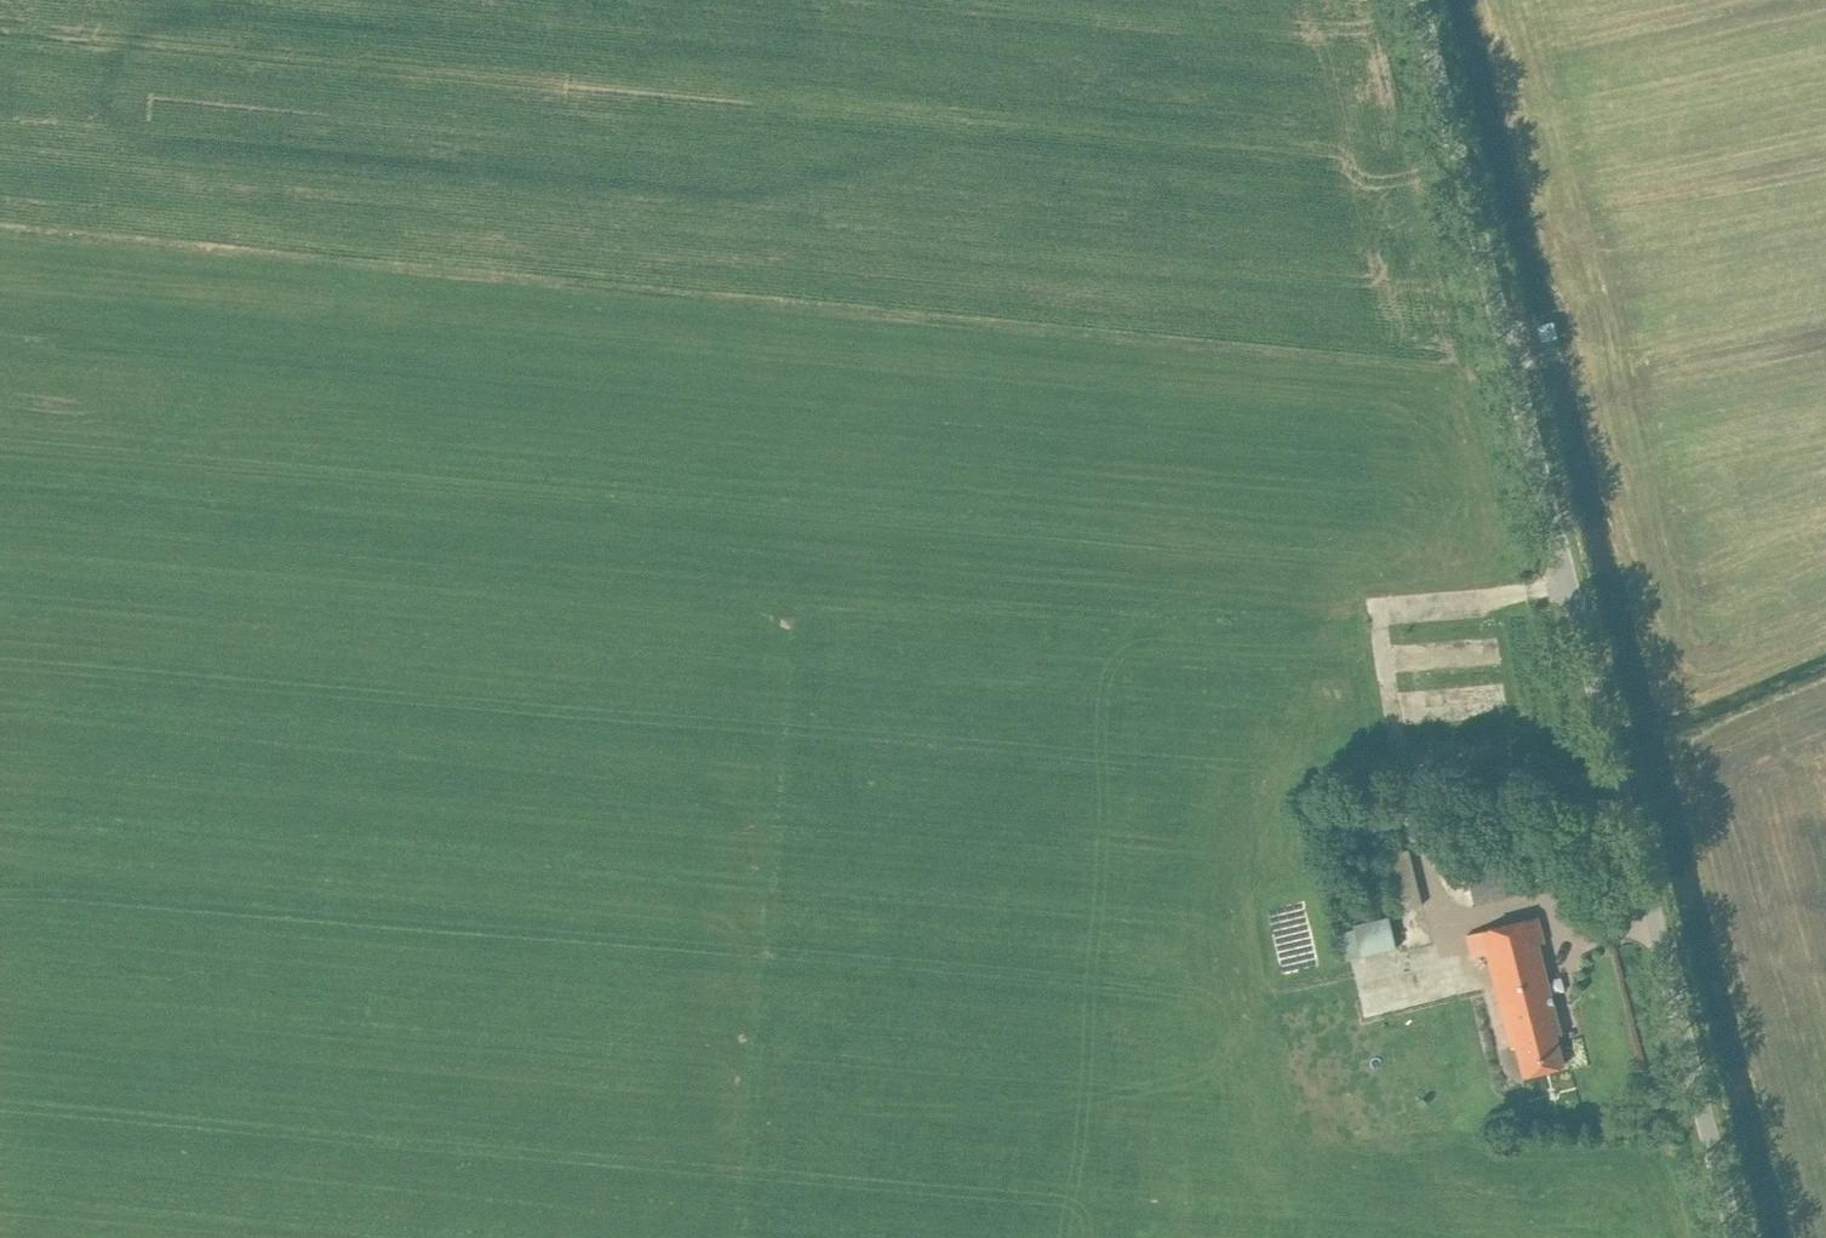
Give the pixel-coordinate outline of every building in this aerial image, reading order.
[(1553,320),(1537,325),(1541,340),(1557,336),(1553,320)] [(1393,911),(1419,903),(1403,848),(1376,856),(1393,911)] [(1465,868),(1474,905),(1555,884),(1548,856),(1520,862),(1518,855),(1465,868)] [(1343,959),(1392,947),(1383,914),(1335,926),(1343,959)] [(1471,955),(1486,951),(1510,1045),(1515,1044),(1523,1076),(1564,1065),(1556,1034),(1562,1033),(1539,943),(1544,942),(1538,917),(1466,935),(1471,955)]
